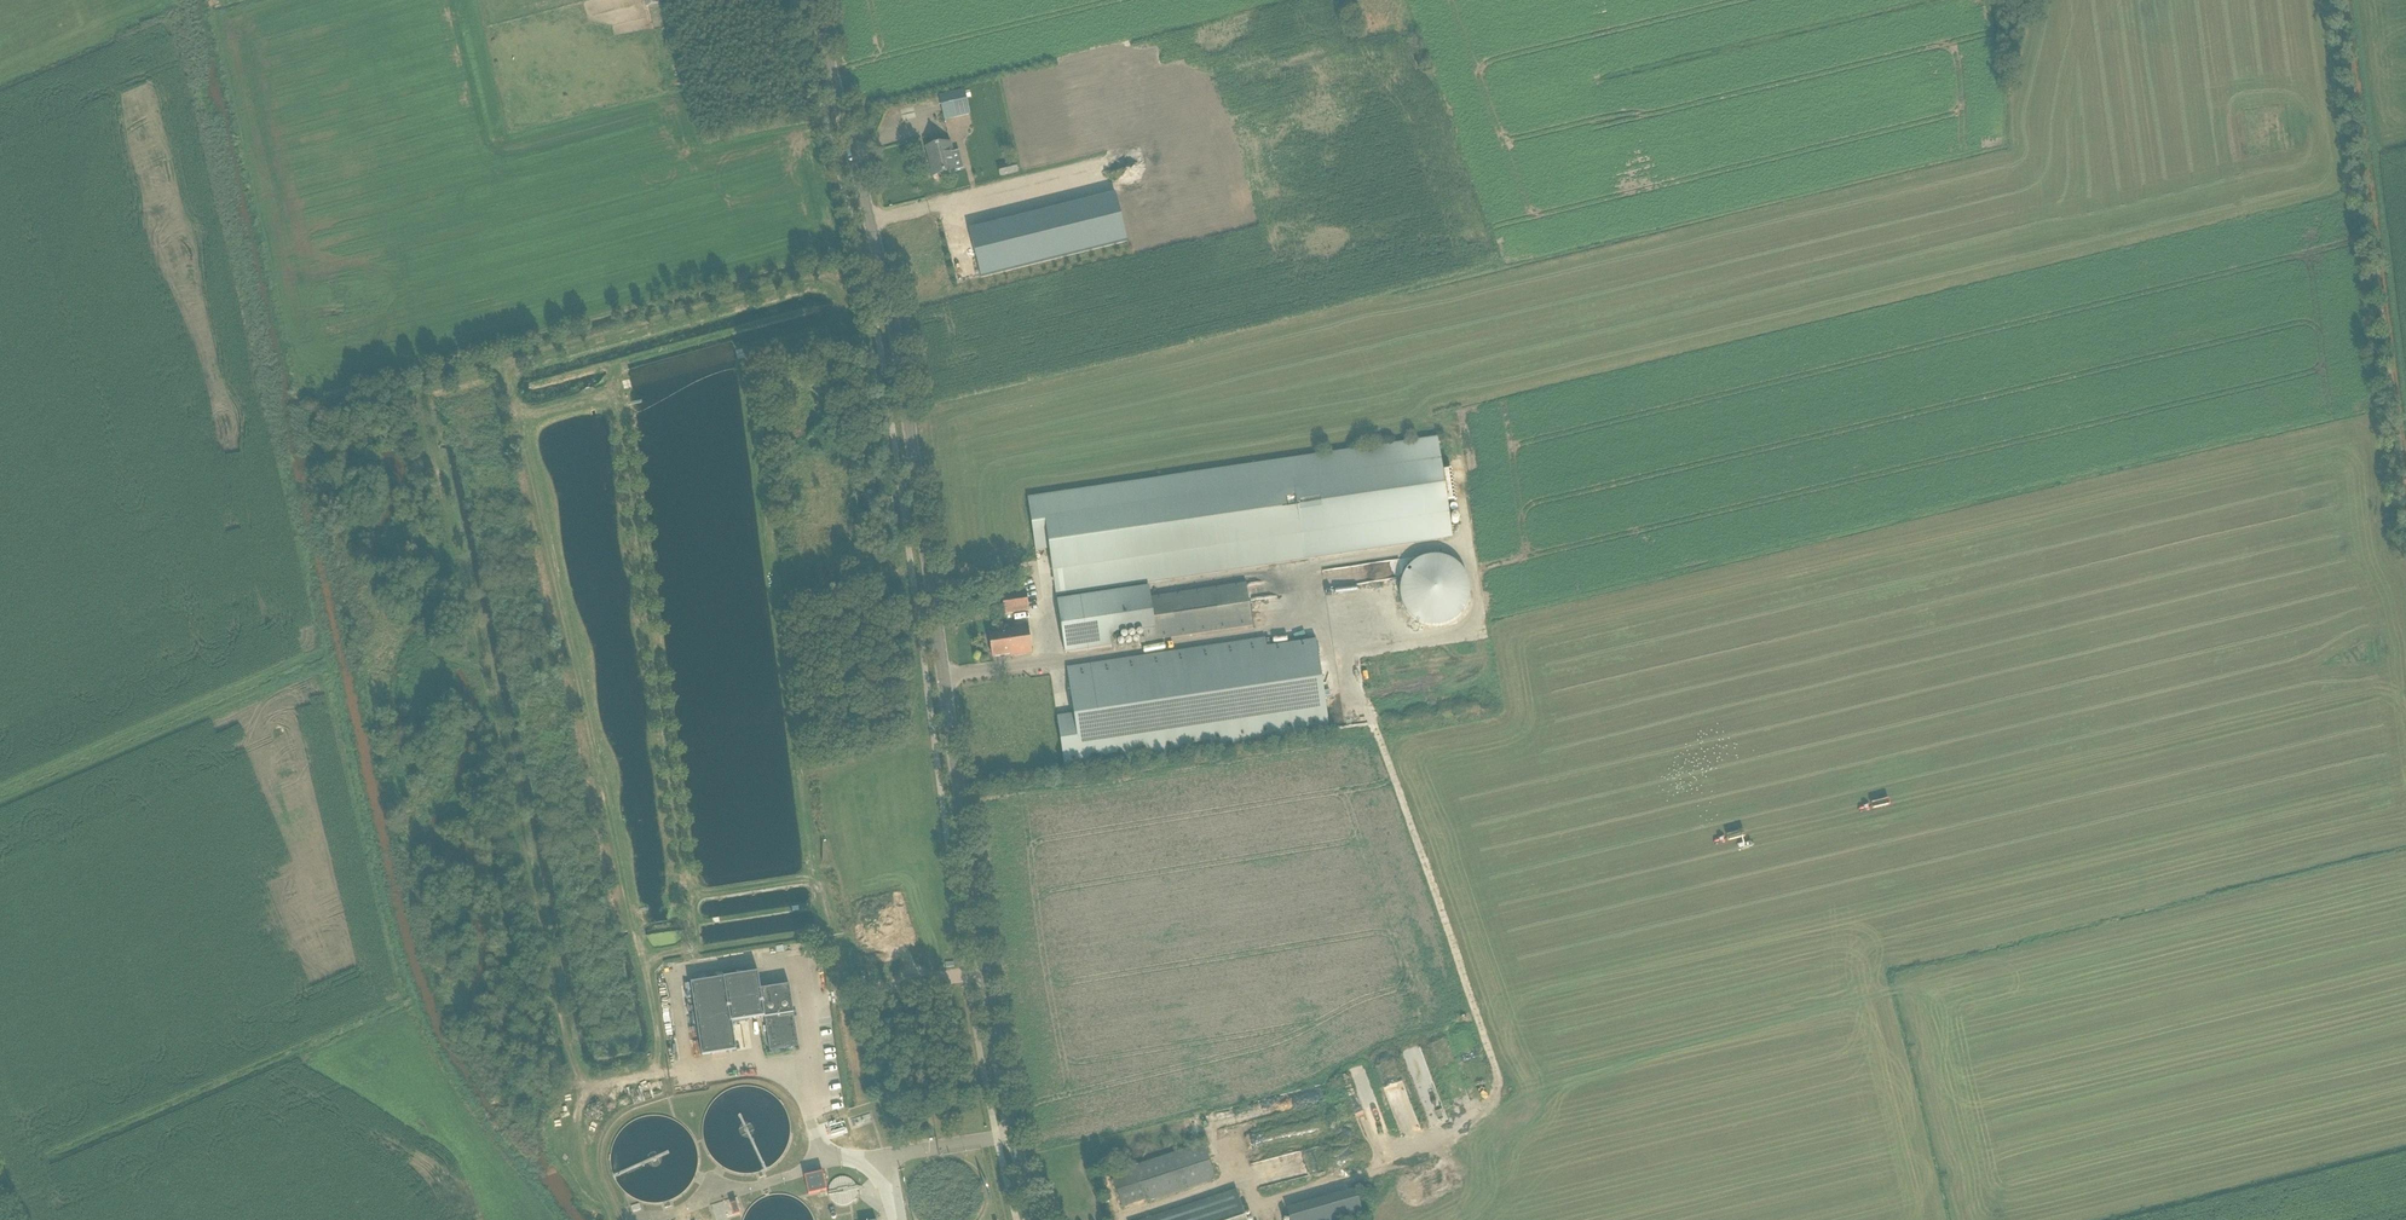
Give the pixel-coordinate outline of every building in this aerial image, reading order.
[(654,24),(663,22),(660,10),(662,9),(661,4),(662,3),(661,0),(644,0),(646,8),(649,7),(650,12),(654,24)] [(953,116),(1038,100),(1033,74),(938,93),(941,109),(951,107),(953,116)] [(930,165),(933,177),(945,174),(964,169),(959,147),(952,149),(950,143),(926,149),(929,159),(931,159),(932,165),(930,165)] [(998,168),(1000,176),(1017,172),(1015,163),(998,168)] [(1115,196),(968,231),(980,278),(1126,244),(1115,196)] [(1438,438),(1028,498),(1031,524),(1036,552),(1049,550),(1056,597),(1452,538),(1438,438)] [(1463,559),(1403,558),(1402,622),(1462,623),(1463,559)] [(1145,642),(1253,626),(1246,584),(1150,598),(1149,588),(1057,601),(1065,654),(1111,646),(1110,637),(1143,632),(1145,642)] [(1002,596),(1005,615),(1029,611),(1026,592),(1002,596)] [(1033,653),(1029,627),(1007,630),(1007,632),(989,634),(992,657),(1011,655),(1011,656),(1023,655),(1033,653)] [(1074,715),(1057,717),(1065,770),(1329,731),(1316,641),(1267,648),(1266,639),(1067,668),(1074,715)] [(758,973),(691,983),(702,1057),(737,1051),(732,1022),(765,1017),(770,1052),(799,1047),(789,986),(760,990),(758,973)] [(1382,1078),(1382,1083),(1394,1083),(1393,1063),(1375,1064),(1376,1078),(1382,1078)] [(844,1122),(829,1126),(831,1135),(847,1131),(844,1122)] [(1112,1174),(1123,1209),(1215,1180),(1204,1144),(1112,1174)] [(804,1177),(809,1195),(827,1191),(823,1173),(804,1177)] [(828,1190),(828,1192),(828,1193),(829,1194),(829,1195),(829,1197),(830,1199),(831,1200),(832,1201),(833,1202),(834,1203),(835,1204),(838,1205),(839,1205),(840,1206),(843,1206),(845,1206),(846,1206),(847,1205),(848,1205),(849,1204),(851,1204),(851,1203),(853,1202),(854,1201),(855,1199),(856,1197),(857,1195),(857,1194),(857,1192),(857,1191),(857,1189),(857,1188),(857,1187),(856,1186),(856,1185),(855,1184),(854,1182),(853,1181),(852,1180),(851,1180),(850,1179),(849,1178),(847,1177),(846,1177),(845,1177),(843,1177),(841,1177),(840,1177),(839,1177),(837,1178),(836,1178),(835,1179),(833,1180),(833,1181),(832,1182),(831,1183),(830,1184),(829,1186),(829,1188),(829,1189),(828,1190)] [(1289,1219),(1354,1219),(1363,1218),(1355,1189),(1286,1209),(1289,1219)] [(1239,1198),(1169,1219),(1247,1219),(1239,1198)] [(715,1219),(727,1219),(726,1218),(740,1214),(737,1204),(739,1204),(737,1199),(711,1207),(715,1219)]
